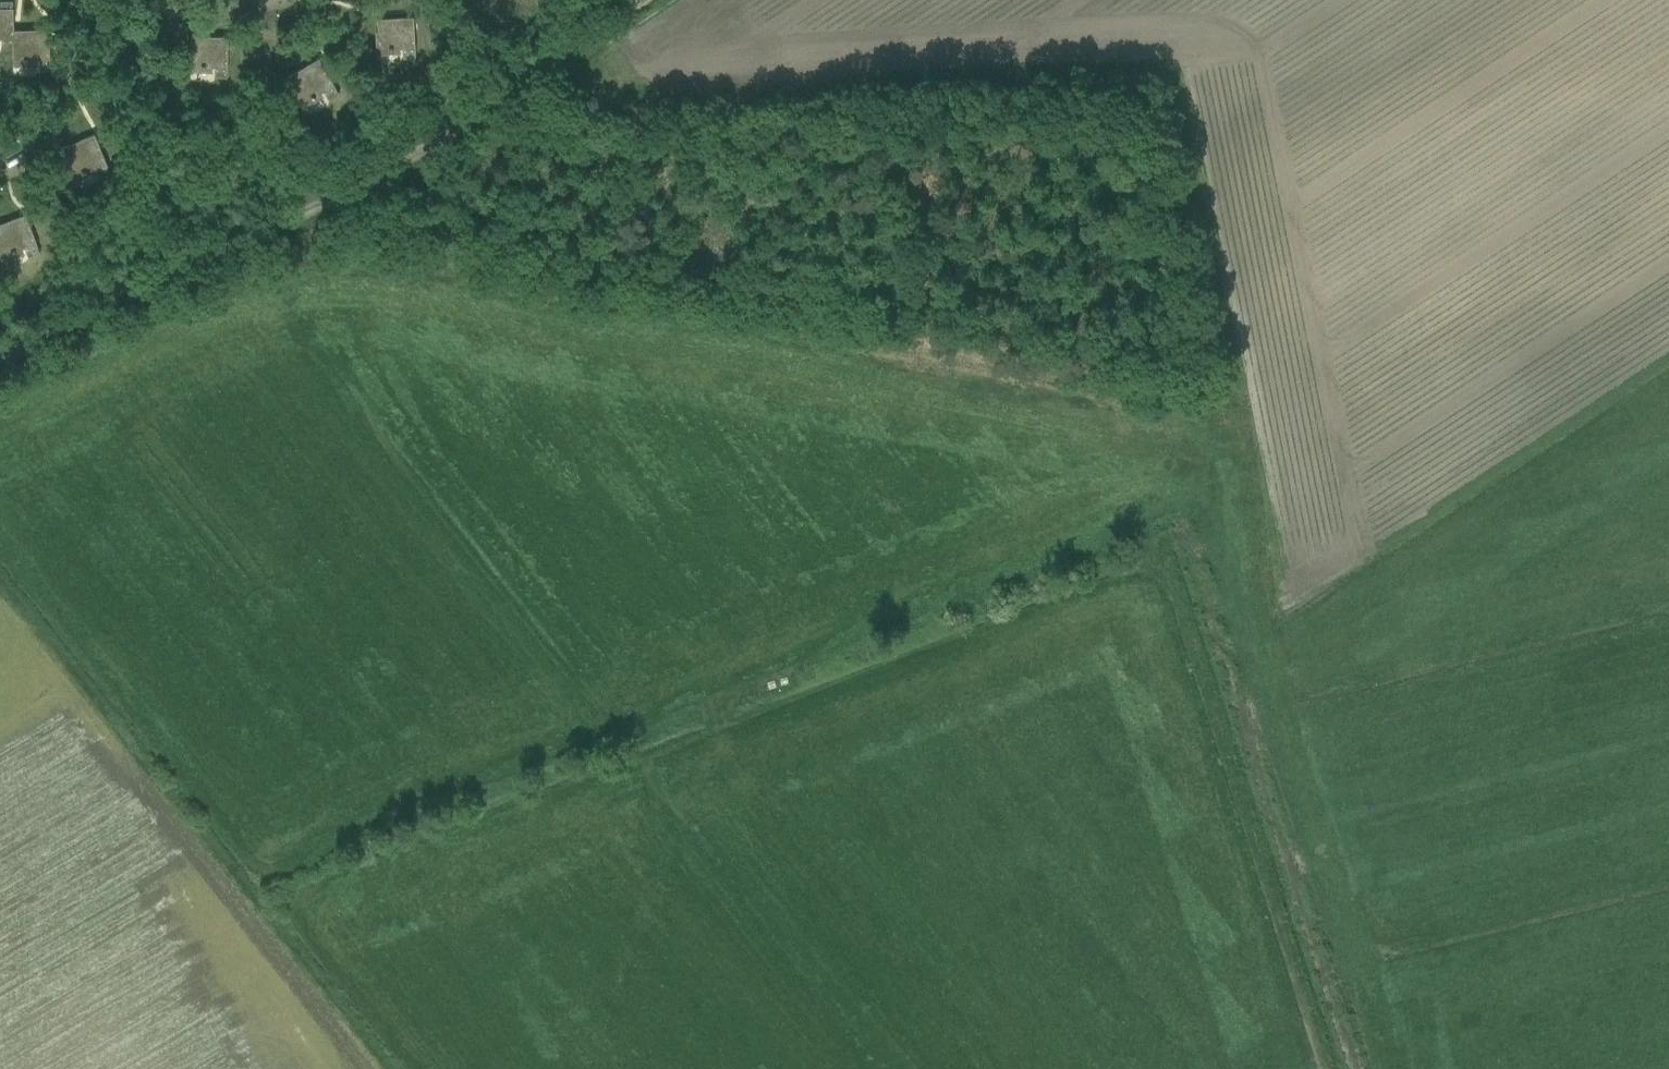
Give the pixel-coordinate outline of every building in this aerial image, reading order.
[(13,31),(12,2),(0,2),(0,9),(0,39),(1,39),(1,43),(12,42),(13,42),(13,31)] [(413,18),(377,20),(379,59),(380,59),(379,50),(388,50),(388,51),(392,51),(392,49),(402,49),(403,59),(415,58),(413,18)] [(12,42),(14,70),(15,70),(14,62),(23,61),(23,63),(27,63),(27,61),(37,61),(38,71),(50,70),(48,30),(13,31),(13,42),(12,42)] [(227,38),(191,37),(190,76),(191,76),(192,67),(200,68),(200,69),(204,69),(204,68),(215,68),(215,78),(226,78),(227,38)] [(318,59),(287,78),(307,111),(303,103),(311,99),(311,100),(315,98),(314,97),(323,92),(328,100),(338,94),(318,59)] [(94,135),(61,149),(76,185),(77,185),(73,177),(81,173),(82,175),(85,173),(85,172),(95,168),(99,177),(109,173),(94,135)] [(5,264),(6,264),(3,256),(11,253),(12,254),(15,253),(15,252),(25,248),(28,258),(39,254),(25,215),(0,225),(0,251),(5,264)]
